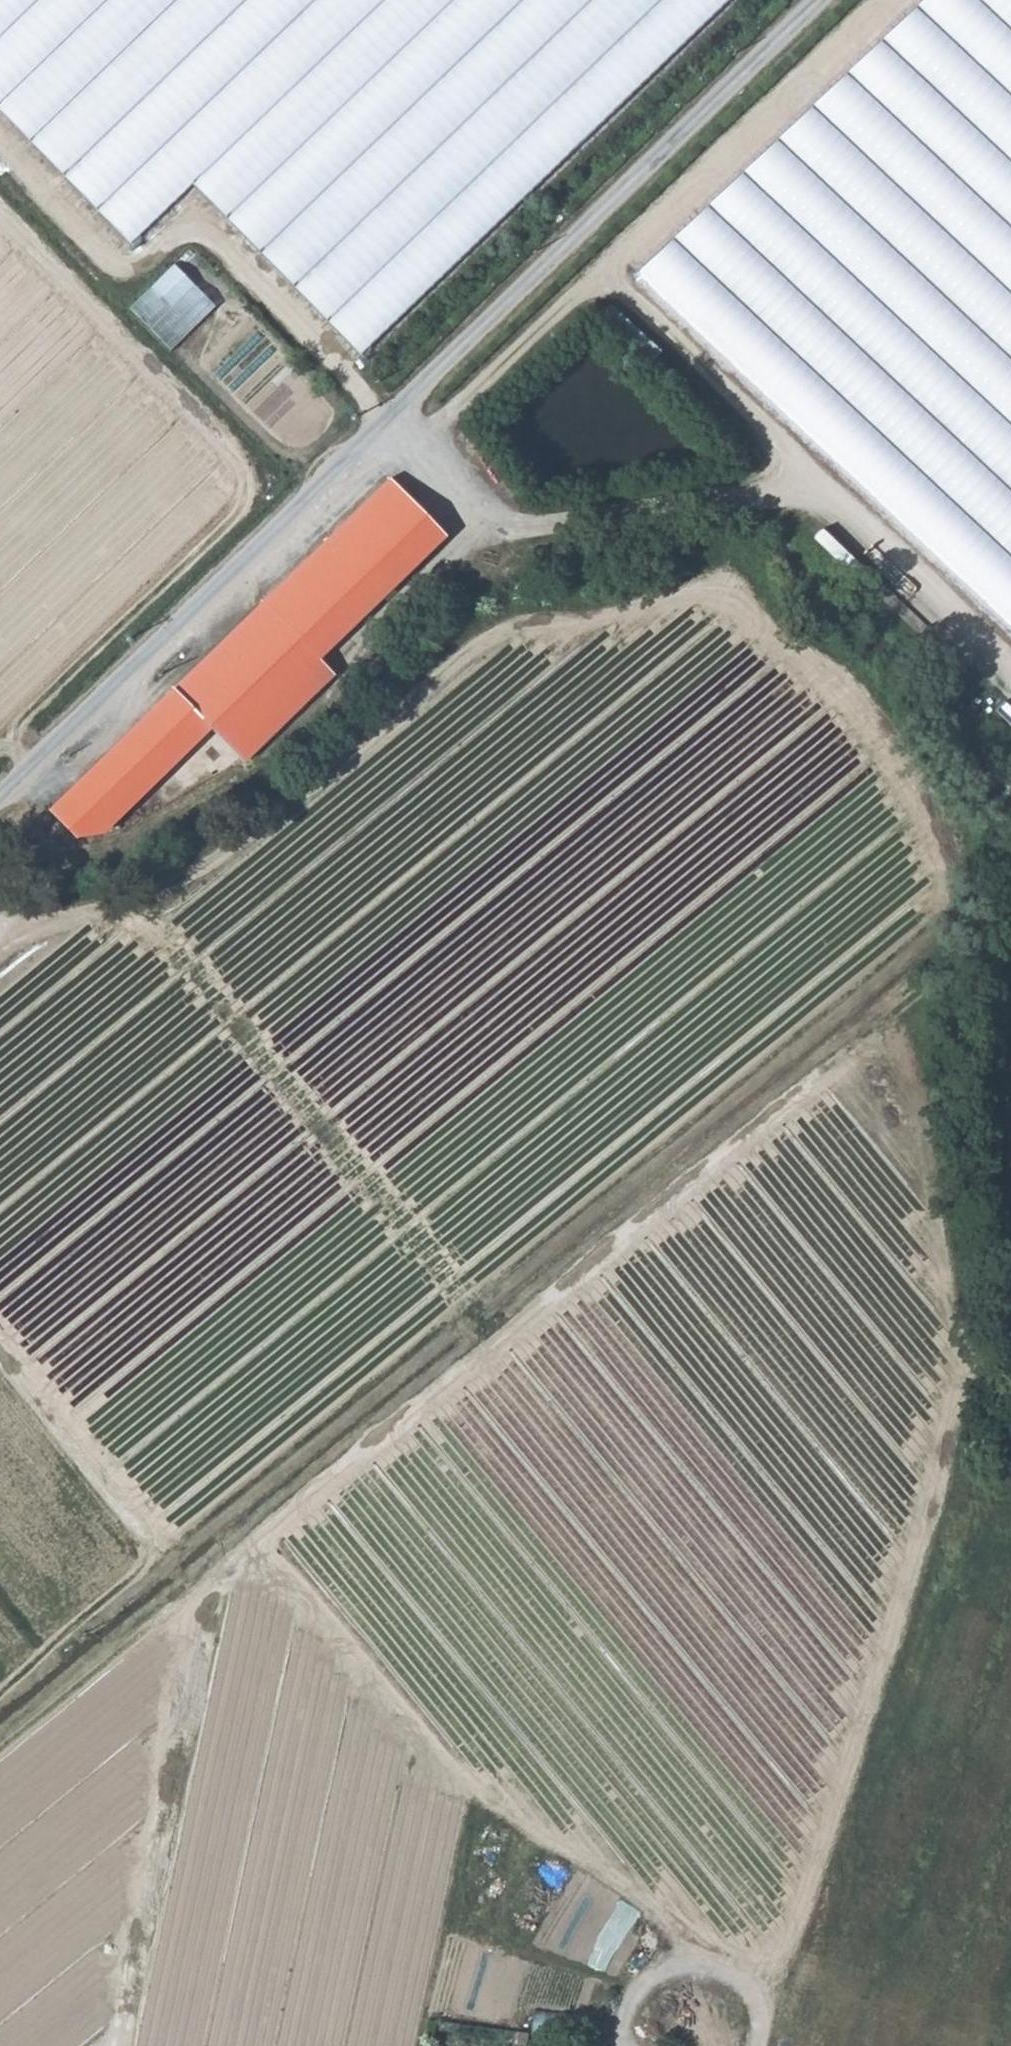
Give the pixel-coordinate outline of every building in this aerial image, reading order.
[(133,241),(195,181),(365,355),(734,0),(0,0),(0,114),(133,241)] [(631,267),(1010,627),(1010,0),(912,0),(631,267)] [(180,263),(134,306),(175,349),(220,306),(180,263)] [(398,508),(272,631),(300,659),(424,534),(398,508)] [(300,659),(272,631),(250,608),(178,679),(160,697),(231,769),(321,681),(300,659)]
